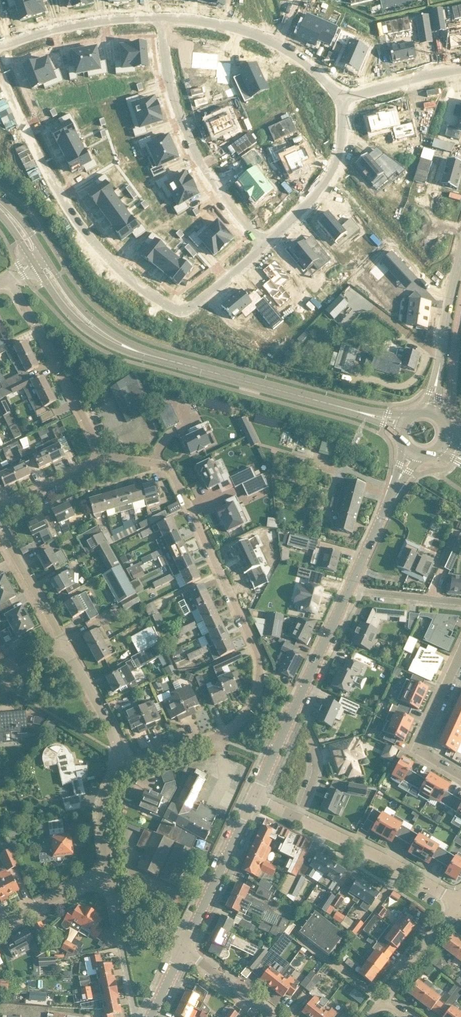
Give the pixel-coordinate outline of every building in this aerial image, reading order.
[(10,8),(16,6),(21,21),(33,17),(28,0),(7,0),(10,8)] [(33,17),(45,13),(41,0),(28,0),(33,17)] [(384,13),(420,3),(419,0),(380,0),(384,13)] [(332,3),(330,9),(339,13),(337,18),(342,20),(347,9),(332,3)] [(452,8),(454,20),(460,18),(460,6),(452,8)] [(442,9),(432,11),(435,33),(445,31),(442,9)] [(428,15),(416,17),(418,33),(430,32),(428,15)] [(304,21),(297,38),(315,46),(318,40),(330,45),(336,31),(317,23),(316,26),(304,21)] [(341,30),(336,43),(337,43),(337,42),(347,47),(340,63),(358,71),(367,49),(360,46),(360,45),(358,44),(358,45),(355,43),(357,37),(342,31),(341,30)] [(448,40),(450,51),(460,49),(460,32),(456,33),(457,39),(448,40)] [(413,43),(389,48),(391,56),(390,56),(391,62),(392,62),(393,63),(416,58),(413,43)] [(145,44),(133,45),(135,73),(136,73),(136,69),(148,68),(145,44)] [(122,62),(115,62),(116,75),(135,73),(133,45),(132,45),(133,46),(121,47),(122,62)] [(91,48),(84,49),(89,78),(108,74),(112,73),(110,61),(106,62),(105,62),(99,63),(96,48),(91,49),(91,48)] [(75,66),(68,68),(70,81),(78,80),(77,75),(88,73),(88,78),(89,78),(84,49),(77,51),(77,52),(72,53),(75,66)] [(193,52),(191,68),(216,70),(216,78),(217,78),(217,83),(223,84),(230,85),(231,63),(218,62),(218,54),(193,52)] [(36,63),(46,89),(64,82),(59,70),(52,72),(47,59),(36,63)] [(36,63),(24,67),(32,90),(43,85),(45,89),(46,89),(36,63)] [(246,86),(239,89),(245,103),(253,99),(252,97),(268,90),(256,64),(240,71),(246,86)] [(233,87),(225,91),(228,98),(237,94),(233,87)] [(138,96),(126,100),(132,119),(159,110),(157,103),(156,103),(154,98),(140,103),(138,96)] [(445,136),(459,140),(460,132),(460,108),(456,106),(454,115),(460,117),(457,129),(448,127),(445,136)] [(213,120),(208,123),(214,137),(232,129),(223,107),(210,113),(213,120)] [(159,110),(132,119),(135,130),(133,131),(135,138),(148,134),(146,127),(162,122),(160,117),(161,117),(159,110)] [(377,117),(367,119),(371,134),(393,129),(395,141),(415,136),(412,123),(397,127),(394,113),(385,115),(385,113),(377,115),(377,117)] [(62,126),(51,132),(57,142),(79,131),(70,114),(59,120),(62,126)] [(79,131),(57,142),(57,143),(58,143),(62,152),(79,143),(75,134),(79,131)] [(250,133),(231,146),(238,156),(257,143),(250,133)] [(150,138),(138,143),(141,150),(146,148),(150,158),(148,159),(174,147),(171,141),(170,141),(168,137),(153,144),(150,138)] [(434,140),(438,141),(436,149),(451,153),(454,145),(434,140)] [(79,143),(62,152),(67,161),(67,162),(85,152),(84,152),(79,143)] [(276,146),(268,150),(275,164),(284,159),(292,175),(293,175),(294,176),(299,174),(298,172),(305,169),(302,165),(310,161),(305,150),(297,153),(289,156),(285,148),(278,151),(276,146)] [(174,147),(148,159),(153,169),(151,170),(154,177),(166,172),(163,166),(178,159),(176,155),(177,154),(174,147)] [(252,171),(238,182),(245,191),(244,192),(250,199),(251,198),(256,205),(274,191),(255,168),(263,162),(253,149),(241,158),(247,167),(248,166),(252,171)] [(85,152),(67,162),(73,172),(83,166),(87,172),(98,166),(94,160),(90,162),(85,152)] [(356,163),(355,165),(363,174),(362,175),(366,179),(366,178),(372,184),(383,174),(388,180),(396,173),(399,176),(406,171),(406,170),(384,154),(383,154),(384,155),(374,163),(367,154),(360,160),(360,159),(356,163)] [(433,181),(440,183),(440,184),(457,189),(460,174),(460,163),(448,159),(444,170),(437,168),(433,181)] [(167,176),(156,183),(160,189),(162,188),(168,198),(192,184),(189,178),(188,178),(185,173),(171,182),(167,176)] [(99,188),(89,195),(96,205),(113,193),(106,184),(110,181),(105,175),(95,182),(99,188)] [(168,198),(165,200),(170,210),(174,208),(178,215),(189,208),(185,202),(198,195),(195,190),(196,190),(192,184),(168,198)] [(113,193),(96,205),(97,205),(103,213),(119,202),(112,193),(113,193)] [(119,202),(103,213),(109,222),(125,211),(119,202)] [(125,211),(109,222),(115,230),(115,231),(134,218),(133,217),(131,219),(125,211)] [(318,221),(317,222),(317,223),(322,228),(321,230),(326,235),(327,234),(335,243),(334,243),(335,243),(346,234),(350,239),(360,230),(351,219),(341,227),(329,213),(328,212),(323,217),(323,216),(318,221)] [(134,218),(115,231),(122,240),(132,233),(136,239),(147,231),(142,225),(140,226),(134,218)] [(217,222),(208,230),(224,248),(229,243),(229,242),(233,239),(217,222)] [(195,233),(189,238),(197,247),(203,243),(214,255),(218,252),(219,253),(224,248),(208,230),(205,227),(196,234),(195,233)] [(180,231),(176,234),(181,239),(184,235),(180,231)] [(150,247),(143,257),(152,264),(168,244),(153,233),(145,243),(150,247)] [(295,240),(287,247),(294,255),(291,257),(296,263),(299,261),(306,270),(313,263),(319,270),(331,261),(318,245),(311,250),(304,242),(300,245),(295,240)] [(168,244),(152,264),(153,264),(161,270),(173,255),(165,249),(168,245),(168,244)] [(188,245),(185,248),(189,253),(193,250),(188,245)] [(193,250),(189,253),(193,258),(197,254),(193,250)] [(391,252),(380,262),(398,281),(409,271),(391,252)] [(173,255),(161,270),(169,277),(168,277),(169,278),(184,258),(181,262),(173,255)] [(184,258),(169,278),(178,285),(194,265),(184,258)] [(267,267),(262,271),(270,280),(263,286),(263,287),(279,307),(280,308),(281,307),(280,307),(291,298),(292,298),(291,297),(286,291),(287,291),(286,290),(286,291),(282,286),(290,279),(275,260),(269,265),(267,266),(267,267)] [(222,305),(222,306),(225,311),(226,311),(229,314),(228,315),(229,315),(233,320),(233,319),(252,303),(252,304),(253,303),(241,289),(241,290),(235,296),(234,295),(234,296),(231,299),(231,298),(230,299),(231,299),(222,306),(222,305)] [(415,292),(406,301),(410,306),(408,325),(416,326),(416,329),(425,330),(426,327),(427,317),(427,313),(428,313),(429,304),(426,303),(415,292)] [(340,296),(325,311),(334,320),(348,305),(340,296)] [(263,297),(254,305),(274,329),(283,321),(263,297)] [(4,346),(11,342),(2,323),(0,324),(0,332),(3,339),(1,340),(4,346)] [(13,364),(32,354),(26,342),(15,347),(14,348),(11,342),(4,346),(0,348),(0,355),(6,352),(12,365),(13,364)] [(342,344),(335,368),(343,371),(342,372),(350,375),(357,351),(350,348),(350,347),(342,344)] [(364,368),(370,370),(371,368),(398,376),(401,367),(415,371),(420,354),(405,350),(403,357),(377,349),(373,360),(367,358),(364,368)] [(10,387),(10,388),(28,379),(28,378),(26,379),(24,375),(39,367),(32,354),(13,364),(19,375),(4,382),(7,389),(10,387)] [(147,403),(133,373),(114,386),(116,391),(113,393),(127,423),(146,414),(142,406),(147,403)] [(28,399),(29,400),(50,389),(49,388),(51,388),(50,386),(49,384),(48,382),(46,383),(43,377),(30,383),(28,379),(10,388),(12,391),(16,393),(27,387),(32,398),(28,399)] [(50,389),(29,400),(37,417),(39,416),(43,423),(55,417),(52,410),(47,412),(45,407),(56,402),(50,389)] [(204,407),(228,410),(229,403),(205,400),(204,407)] [(10,413),(11,413),(6,401),(0,404),(0,411),(3,417),(3,416),(10,413)] [(170,403),(157,409),(167,429),(180,423),(170,403)] [(3,416),(9,428),(16,424),(10,413),(3,416)] [(16,424),(9,428),(15,439),(22,435),(16,424)] [(22,426),(26,436),(33,432),(30,425),(26,425),(22,426)] [(192,435),(182,440),(186,449),(188,448),(191,455),(197,452),(198,453),(204,450),(203,449),(207,447),(210,446),(205,436),(205,435),(203,430),(200,425),(190,430),(192,435)] [(273,440),(291,445),(295,433),(277,427),(273,440)] [(56,439),(44,445),(44,446),(50,458),(52,463),(65,456),(63,452),(58,441),(63,438),(58,428),(52,430),(56,439)] [(25,438),(20,441),(27,455),(32,453),(25,438)] [(27,455),(20,441),(15,443),(17,446),(19,450),(18,451),(21,458),(27,455)] [(38,455),(33,457),(39,469),(52,463),(50,458),(44,446),(44,445),(35,449),(38,455)] [(213,459),(197,467),(197,468),(195,469),(199,477),(201,476),(208,490),(224,482),(213,459)] [(25,463),(12,469),(17,481),(30,475),(25,463)] [(12,469),(10,464),(2,468),(4,473),(0,475),(0,477),(5,487),(17,481),(12,469)] [(252,468),(230,478),(235,488),(242,485),(257,478),(252,468)] [(257,478),(242,485),(247,496),(268,486),(263,475),(257,478)] [(338,515),(334,529),(352,534),(366,484),(344,479),(335,514),(338,515)] [(160,503),(154,482),(141,486),(145,500),(147,507),(160,503)] [(141,486),(128,489),(132,504),(145,500),(141,486)] [(128,489),(115,493),(119,508),(121,513),(134,509),(132,504),(128,489)] [(322,501),(324,492),(312,489),(310,497),(322,501)] [(102,496),(107,511),(108,517),(121,513),(119,508),(115,493),(102,496)] [(107,511),(102,496),(89,500),(94,517),(97,519),(101,518),(101,515),(101,513),(107,511)] [(241,513),(236,504),(239,502),(236,496),(225,501),(227,506),(216,511),(220,520),(221,520),(227,532),(228,532),(242,525),(243,525),(238,514),(241,513)] [(49,516),(48,516),(50,519),(58,537),(64,534),(71,531),(69,519),(74,516),(68,505),(53,512),(55,516),(50,519),(49,516)] [(165,511),(149,519),(149,520),(151,524),(167,516),(165,511)] [(42,517),(27,524),(33,536),(39,533),(45,544),(53,540),(58,537),(50,519),(44,521),(42,517)] [(163,537),(177,531),(171,518),(152,528),(155,534),(160,531),(163,537)] [(149,520),(149,519),(139,524),(141,529),(151,524),(149,520)] [(320,520),(313,524),(316,528),(322,524),(320,520)] [(134,526),(125,530),(125,532),(127,536),(137,531),(134,526)] [(153,533),(150,528),(140,533),(143,538),(153,533)] [(108,530),(102,533),(107,542),(110,547),(109,545),(115,542),(113,537),(113,536),(112,537),(108,530)] [(115,542),(127,536),(125,532),(125,530),(113,536),(113,537),(115,542)] [(169,549),(183,543),(177,531),(163,537),(169,549)] [(89,552),(91,551),(107,542),(102,533),(84,543),(89,552)] [(308,551),(310,541),(290,535),(287,546),(308,551)] [(241,542),(234,546),(239,557),(238,557),(240,562),(241,562),(246,573),(249,572),(253,579),(252,580),(256,587),(270,581),(266,573),(265,573),(249,539),(247,540),(246,538),(240,541),(241,542)] [(450,571),(460,546),(460,545),(450,540),(439,566),(450,571)] [(401,559),(397,567),(410,573),(413,567),(427,573),(427,574),(428,574),(433,563),(426,560),(417,556),(418,556),(416,555),(419,547),(406,541),(398,558),(401,559)] [(167,565),(189,555),(183,543),(169,549),(161,553),(163,555),(157,558),(162,568),(167,565)] [(20,550),(23,555),(30,551),(28,546),(20,550)] [(120,565),(110,547),(105,550),(112,562),(107,564),(110,571),(120,565)] [(316,567),(335,572),(340,553),(321,548),(316,567)] [(51,549),(38,557),(45,570),(53,565),(56,570),(68,563),(62,551),(54,555),(51,549)] [(160,549),(150,554),(153,559),(157,558),(163,555),(161,553),(160,549)] [(143,564),(153,559),(150,554),(141,558),(143,564)] [(172,573),(162,578),(164,584),(174,579),(173,577),(181,573),(194,567),(189,555),(167,565),(172,573)] [(118,604),(120,603),(136,594),(132,585),(120,565),(110,571),(102,575),(118,604)] [(194,567),(181,573),(186,586),(200,579),(194,567)] [(75,585),(75,573),(72,569),(51,581),(59,594),(66,590),(68,594),(81,587),(79,584),(77,585),(75,585)] [(141,577),(138,569),(130,573),(134,580),(141,577)] [(309,582),(311,574),(299,571),(297,578),(309,582)] [(10,586),(4,576),(0,578),(0,592),(10,586)] [(452,576),(451,585),(448,585),(447,593),(460,595),(460,577),(452,576)] [(156,588),(164,584),(162,578),(153,582),(155,585),(156,588)] [(211,603),(206,590),(203,585),(196,588),(182,595),(185,600),(184,600),(190,613),(198,609),(211,603)] [(306,612),(316,614),(323,589),(307,585),(306,589),(299,587),(296,598),(309,602),(306,612)] [(9,607),(6,602),(16,596),(10,586),(0,592),(0,612),(9,607)] [(99,616),(86,592),(78,597),(65,604),(73,619),(85,612),(90,620),(99,616)] [(136,594),(120,603),(124,611),(141,602),(136,594)] [(183,599),(177,602),(182,616),(188,613),(183,599)] [(156,607),(153,601),(144,606),(147,612),(156,607)] [(198,609),(203,621),(217,615),(211,603),(198,609)] [(22,607),(15,611),(12,613),(9,607),(0,612),(0,622),(3,622),(8,621),(11,627),(28,617),(22,607)] [(159,612),(156,607),(147,612),(149,617),(159,612)] [(375,629),(379,621),(387,621),(388,610),(374,609),(373,616),(370,616),(366,625),(361,623),(352,643),(369,651),(378,631),(375,629)] [(153,616),(158,627),(164,624),(160,613),(153,616)] [(267,620),(252,618),(254,622),(256,626),(261,637),(262,637),(264,636),(280,639),(284,615),(268,613),(267,620)] [(208,632),(209,633),(223,627),(217,615),(203,621),(198,624),(203,635),(208,632)] [(451,632),(454,626),(447,622),(450,616),(437,615),(432,624),(436,626),(429,642),(448,651),(453,640),(450,638),(453,632),(451,632)] [(0,633),(0,635),(2,639),(10,634),(11,636),(9,637),(13,643),(19,640),(17,637),(33,628),(28,617),(11,627),(7,629),(8,629),(0,633)] [(291,637),(292,638),(309,646),(313,638),(309,636),(317,621),(297,618),(296,624),(293,624),(292,631),(294,632),(291,637)] [(195,622),(185,626),(187,632),(197,627),(195,622)] [(130,638),(138,653),(159,641),(151,626),(130,638)] [(187,632),(185,626),(175,631),(178,636),(187,632)] [(83,637),(91,650),(109,640),(102,627),(83,637)] [(209,633),(215,645),(229,639),(223,627),(209,633)] [(411,654),(418,641),(409,637),(403,651),(411,654)] [(229,639),(215,645),(221,658),(234,651),(229,639)] [(109,640),(91,650),(98,663),(116,653),(109,640)] [(137,669),(167,653),(161,641),(131,657),(137,669)] [(293,679),(303,658),(292,652),(294,647),(285,642),(281,649),(288,652),(279,672),(293,679)] [(206,646),(197,650),(199,656),(209,651),(206,646)] [(193,652),(187,655),(188,658),(190,660),(199,656),(197,650),(193,652)] [(357,651),(353,659),(374,668),(377,661),(357,651)] [(431,681),(436,669),(438,670),(441,662),(440,661),(441,658),(426,651),(420,663),(414,661),(409,671),(431,681)] [(221,669),(233,663),(230,657),(212,665),(215,672),(221,669)] [(340,668),(332,686),(348,693),(353,684),(354,685),(363,666),(347,659),(342,669),(340,668)] [(172,665),(165,669),(168,676),(176,672),(172,665)] [(138,686),(128,667),(119,672),(119,671),(106,678),(114,693),(120,690),(121,693),(138,686)] [(234,681),(240,679),(237,672),(231,674),(222,678),(220,673),(223,672),(221,669),(215,672),(221,685),(225,694),(231,692),(233,692),(236,691),(237,689),(238,689),(234,681)] [(422,687),(425,681),(413,675),(410,681),(406,680),(401,690),(422,700),(427,689),(422,687)] [(158,682),(152,685),(155,690),(161,687),(158,682)] [(225,694),(221,685),(209,691),(205,683),(199,685),(204,697),(209,694),(214,706),(227,700),(225,694)] [(190,685),(176,691),(187,717),(196,714),(193,708),(199,705),(190,685)] [(418,710),(422,700),(401,690),(397,700),(401,702),(398,707),(410,713),(412,707),(418,710)] [(187,717),(176,691),(170,694),(172,698),(164,701),(171,719),(177,717),(179,721),(187,717)] [(356,715),(360,706),(341,698),(338,705),(326,699),(316,720),(332,727),(335,719),(340,721),(345,710),(356,715)] [(148,730),(137,704),(136,704),(135,701),(122,707),(132,730),(137,728),(140,733),(148,730)] [(143,701),(137,704),(148,730),(157,726),(155,722),(161,720),(153,701),(145,705),(143,701)] [(407,718),(410,713),(398,707),(395,714),(396,714),(392,723),(408,731),(413,721),(407,718)] [(456,707),(452,717),(460,721),(460,710),(456,707)] [(4,742),(3,733),(18,732),(18,734),(27,733),(26,711),(0,714),(0,742),(4,742)] [(452,717),(448,726),(460,732),(460,721),(452,717)] [(403,741),(408,731),(392,723),(387,721),(382,732),(386,734),(383,740),(395,745),(398,739),(403,741)] [(460,741),(460,732),(448,726),(444,735),(460,743),(460,741)] [(456,753),(460,743),(444,735),(439,745),(456,753)] [(356,768),(352,755),(362,752),(359,742),(355,744),(353,740),(331,747),(334,758),(335,762),(333,762),(336,773),(339,772),(339,774),(341,773),(342,775),(348,773),(349,777),(359,774),(357,767),(356,768)] [(72,783),(72,784),(82,782),(81,779),(84,779),(86,766),(75,766),(74,764),(75,763),(75,760),(74,758),(73,757),(72,755),(71,755),(70,753),(68,751),(66,748),(63,746),(60,745),(55,744),(52,745),(48,747),(44,750),(43,754),(42,758),(43,762),(45,767),(57,764),(62,785),(72,783)] [(391,760),(396,750),(396,749),(388,745),(388,746),(383,756),(391,760)] [(411,787),(418,775),(412,772),(411,773),(409,771),(413,764),(402,759),(390,779),(401,785),(403,781),(411,787)] [(197,769),(194,774),(205,780),(208,775),(197,769)] [(164,772),(161,773),(165,784),(175,781),(171,770),(164,772)] [(143,834),(137,846),(146,851),(144,854),(138,868),(176,886),(193,851),(191,850),(197,836),(205,841),(213,828),(211,827),(217,815),(200,805),(195,813),(190,810),(191,808),(205,780),(194,774),(192,774),(188,772),(188,773),(187,773),(187,774),(172,805),(171,804),(171,805),(164,817),(162,821),(156,834),(154,833),(154,834),(145,830),(143,834)] [(430,797),(440,780),(430,775),(426,781),(423,780),(424,779),(418,775),(411,787),(420,792),(417,796),(427,802),(430,798),(430,797)] [(455,797),(449,793),(448,794),(445,793),(449,786),(440,780),(430,797),(430,798),(448,808),(455,797)] [(142,803),(140,807),(151,812),(150,814),(161,818),(167,806),(170,801),(177,789),(175,781),(165,784),(161,794),(160,796),(145,791),(141,802),(142,803)] [(82,782),(72,784),(75,796),(62,799),(66,812),(80,808),(79,803),(80,802),(81,796),(85,795),(82,782)] [(366,796),(368,786),(349,783),(347,793),(366,796)] [(329,789),(321,808),(339,816),(343,808),(338,806),(343,795),(329,789)] [(460,801),(460,800),(455,797),(448,808),(457,813),(454,818),(460,822),(460,802),(460,801)] [(382,837),(392,820),(373,809),(366,820),(373,824),(373,823),(376,824),(372,831),(382,837)] [(436,815),(433,820),(438,823),(441,818),(436,815)] [(411,830),(402,825),(404,821),(394,816),(392,820),(382,837),(392,842),(396,836),(398,837),(398,838),(404,842),(411,830)] [(49,822),(50,830),(63,828),(62,820),(49,822)] [(263,825),(255,841),(268,847),(272,839),(275,841),(277,837),(286,841),(284,845),(281,843),(277,851),(303,864),(313,841),(291,831),(277,824),(274,830),(263,825)] [(429,840),(411,830),(404,842),(410,845),(410,844),(413,846),(409,853),(419,858),(429,840)] [(39,854),(40,862),(54,861),(54,863),(63,862),(62,856),(73,854),(70,835),(50,838),(52,853),(39,854)] [(440,863),(448,851),(429,840),(419,858),(428,864),(432,857),(435,859),(434,860),(440,863)] [(255,841),(249,855),(253,857),(262,861),(265,862),(268,856),(272,849),(268,847),(255,841)] [(18,866),(10,849),(0,853),(8,870),(18,866)] [(458,853),(456,856),(448,851),(440,863),(446,867),(447,866),(450,867),(446,874),(456,880),(459,875),(460,876),(460,875),(460,854),(458,853)] [(317,870),(324,874),(331,863),(318,854),(305,874),(311,878),(317,870)] [(258,878),(261,871),(273,876),(276,868),(265,862),(262,861),(253,857),(249,855),(242,870),(258,878)] [(287,873),(296,877),(302,866),(293,862),(287,873)] [(331,863),(324,874),(318,883),(331,891),(337,883),(345,872),(331,863)] [(12,875),(10,871),(7,873),(5,869),(0,871),(0,882),(7,896),(19,890),(12,875)] [(289,894),(295,897),(305,878),(298,875),(289,894)] [(357,904),(360,899),(368,887),(357,879),(348,894),(354,898),(352,900),(357,904)] [(258,885),(259,886),(269,891),(272,885),(260,880),(258,885)] [(0,900),(2,902),(8,899),(7,897),(7,896),(0,882),(0,900)] [(247,896),(250,889),(238,883),(232,895),(245,901),(265,910),(267,911),(269,906),(264,904),(251,897),(247,896)] [(269,891),(259,886),(255,894),(268,900),(271,894),(272,893),(269,891)] [(368,887),(360,899),(364,901),(360,907),(367,912),(371,905),(372,906),(379,894),(368,887)] [(318,908),(325,912),(335,897),(329,892),(318,908)] [(245,901),(232,895),(226,907),(239,913),(241,908),(261,918),(265,910),(245,901)] [(335,897),(325,912),(326,912),(332,916),(344,899),(338,895),(336,898),(335,897)] [(73,921),(82,927),(91,911),(84,906),(83,908),(79,906),(75,912),(74,912),(70,910),(61,925),(62,927),(66,929),(69,928),(73,921)] [(91,911),(82,927),(78,932),(85,936),(88,931),(91,932),(89,935),(97,939),(103,929),(99,926),(98,926),(102,919),(98,917),(99,915),(91,911)] [(298,933),(329,957),(345,935),(315,911),(298,933)] [(338,912),(333,919),(341,923),(344,917),(345,917),(338,912)] [(402,917),(393,928),(405,938),(414,927),(415,926),(411,923),(415,918),(406,912),(402,917)] [(222,916),(216,928),(228,934),(228,933),(233,922),(234,921),(233,921),(222,916)] [(352,925),(346,922),(348,920),(344,917),(341,923),(340,924),(355,934),(363,923),(357,919),(352,925)] [(258,928),(279,938),(291,922),(282,918),(278,927),(273,925),(272,927),(261,922),(258,928)] [(242,920),(239,925),(250,930),(252,925),(242,920)] [(34,926),(40,936),(47,933),(41,922),(34,926)] [(292,923),(284,932),(288,935),(296,926),(292,923)] [(368,924),(363,930),(367,934),(372,928),(368,924)] [(389,925),(376,942),(377,943),(383,947),(389,952),(393,946),(397,949),(397,948),(405,938),(393,928),(389,925)] [(216,928),(210,941),(215,943),(211,952),(213,952),(213,953),(223,961),(223,960),(222,959),(223,958),(224,958),(225,958),(226,958),(227,958),(227,957),(228,957),(228,956),(229,956),(229,955),(229,954),(229,953),(228,953),(228,952),(227,951),(226,951),(223,949),(226,943),(241,949),(252,955),(255,956),(247,966),(253,971),(260,963),(269,953),(268,952),(261,948),(228,933),(228,934),(216,928)] [(45,953),(40,943),(36,945),(28,929),(11,938),(14,943),(7,947),(13,958),(29,950),(28,948),(30,947),(36,957),(45,953)] [(269,953),(260,963),(268,970),(261,979),(272,988),(284,972),(286,970),(275,962),(283,952),(293,939),(285,933),(275,946),(269,953)] [(454,957),(460,948),(460,942),(452,935),(443,948),(454,957)] [(61,949),(67,952),(72,944),(66,940),(61,949)] [(376,951),(367,962),(379,971),(388,960),(388,961),(389,960),(385,957),(389,952),(383,947),(377,943),(373,948),(376,951)] [(72,944),(67,952),(72,955),(77,946),(72,944)] [(87,976),(88,979),(114,974),(112,964),(102,966),(100,955),(90,957),(93,970),(96,970),(97,975),(87,976)] [(33,959),(34,976),(42,976),(42,966),(55,965),(55,956),(38,957),(38,959),(33,959)] [(431,963),(435,966),(441,959),(436,956),(431,963)] [(345,964),(352,969),(356,964),(348,959),(345,964)] [(367,962),(358,973),(363,977),(371,983),(371,982),(379,971),(367,962)] [(429,965),(424,972),(428,976),(433,969),(429,965)] [(284,972),(272,988),(283,997),(287,992),(292,996),(299,987),(297,986),(300,983),(296,980),(295,981),(290,977),(284,973),(284,972)] [(98,981),(100,992),(117,988),(114,974),(88,979),(89,983),(98,981)] [(301,985),(305,989),(311,981),(307,977),(301,985)] [(8,980),(0,980),(0,990),(8,990),(8,980)] [(311,981),(305,989),(310,992),(316,984),(311,981)] [(409,993),(420,1002),(429,990),(418,981),(408,993),(409,993)] [(199,1011),(207,993),(196,985),(192,993),(187,990),(181,1002),(194,1008),(199,1011)] [(74,990),(75,995),(82,995),(91,994),(90,987),(74,990)] [(445,1015),(444,1016),(460,1016),(460,1014),(452,1007),(456,1000),(460,993),(460,990),(457,987),(450,996),(439,1011),(445,1015)] [(97,1005),(97,1007),(120,1003),(117,988),(100,992),(103,1004),(97,1005)] [(430,1010),(431,1011),(434,1007),(439,1011),(450,996),(445,992),(440,998),(429,990),(420,1002),(431,1010),(430,1010)] [(29,992),(29,1000),(46,1002),(46,994),(29,992)] [(360,993),(355,1000),(361,1004),(366,998),(360,993)] [(82,995),(75,995),(76,997),(73,997),(75,1003),(92,999),(91,994),(82,995)] [(309,1016),(317,1016),(322,1010),(317,1005),(320,1001),(314,996),(302,1012),(309,1016)] [(181,1002),(176,1015),(181,1016),(190,1016),(194,1008),(181,1002)] [(97,1007),(98,1010),(104,1009),(105,1013),(102,1014),(103,1016),(112,1016),(112,1015),(122,1013),(120,1003),(97,1007)] [(342,1016),(348,1016),(352,1012),(347,1009),(341,1016),(342,1016)]
